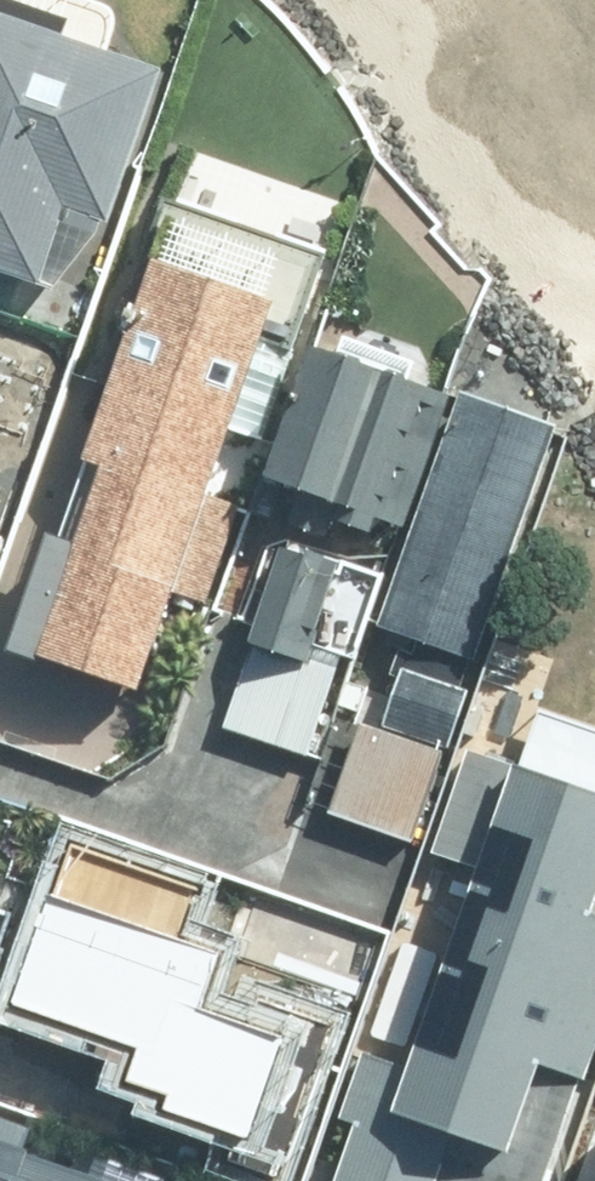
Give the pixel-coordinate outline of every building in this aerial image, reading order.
[(162,59),(0,4),(0,263),(56,282),(108,218),(162,59)] [(206,493),(277,288),(155,246),(83,451),(206,493)] [(24,340),(0,332),(0,409),(24,340)] [(456,382),(316,333),(268,467),(408,516),(456,382)] [(559,417),(462,382),(378,618),(475,653),(559,417)] [(355,653),(385,567),(289,533),(222,722),(307,751),(343,649),(355,653)] [(57,539),(24,635),(141,676),(175,580),(57,539)] [(470,683),(404,662),(386,721),(451,742),(470,683)] [(445,746),(363,718),(332,807),(415,835),(445,746)] [(56,899),(0,878),(0,1049),(56,899)] [(432,901),(332,1179),(338,1180),(463,1180),(473,1152),(554,1180),(594,1067),(594,959),(432,901)] [(339,998),(75,911),(29,1048),(293,1136),(339,998)] [(0,1134),(0,1180),(124,1180),(0,1134)]
